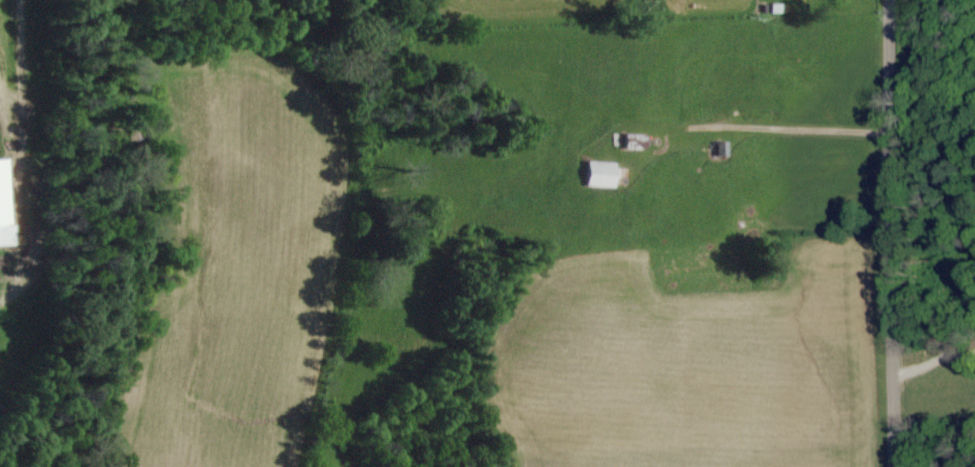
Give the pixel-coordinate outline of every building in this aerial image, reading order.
[(10,157),(0,158),(0,247),(15,246),(10,157)] [(627,169),(617,169),(618,163),(590,162),(589,187),(617,189),(618,178),(627,179),(627,169)]
